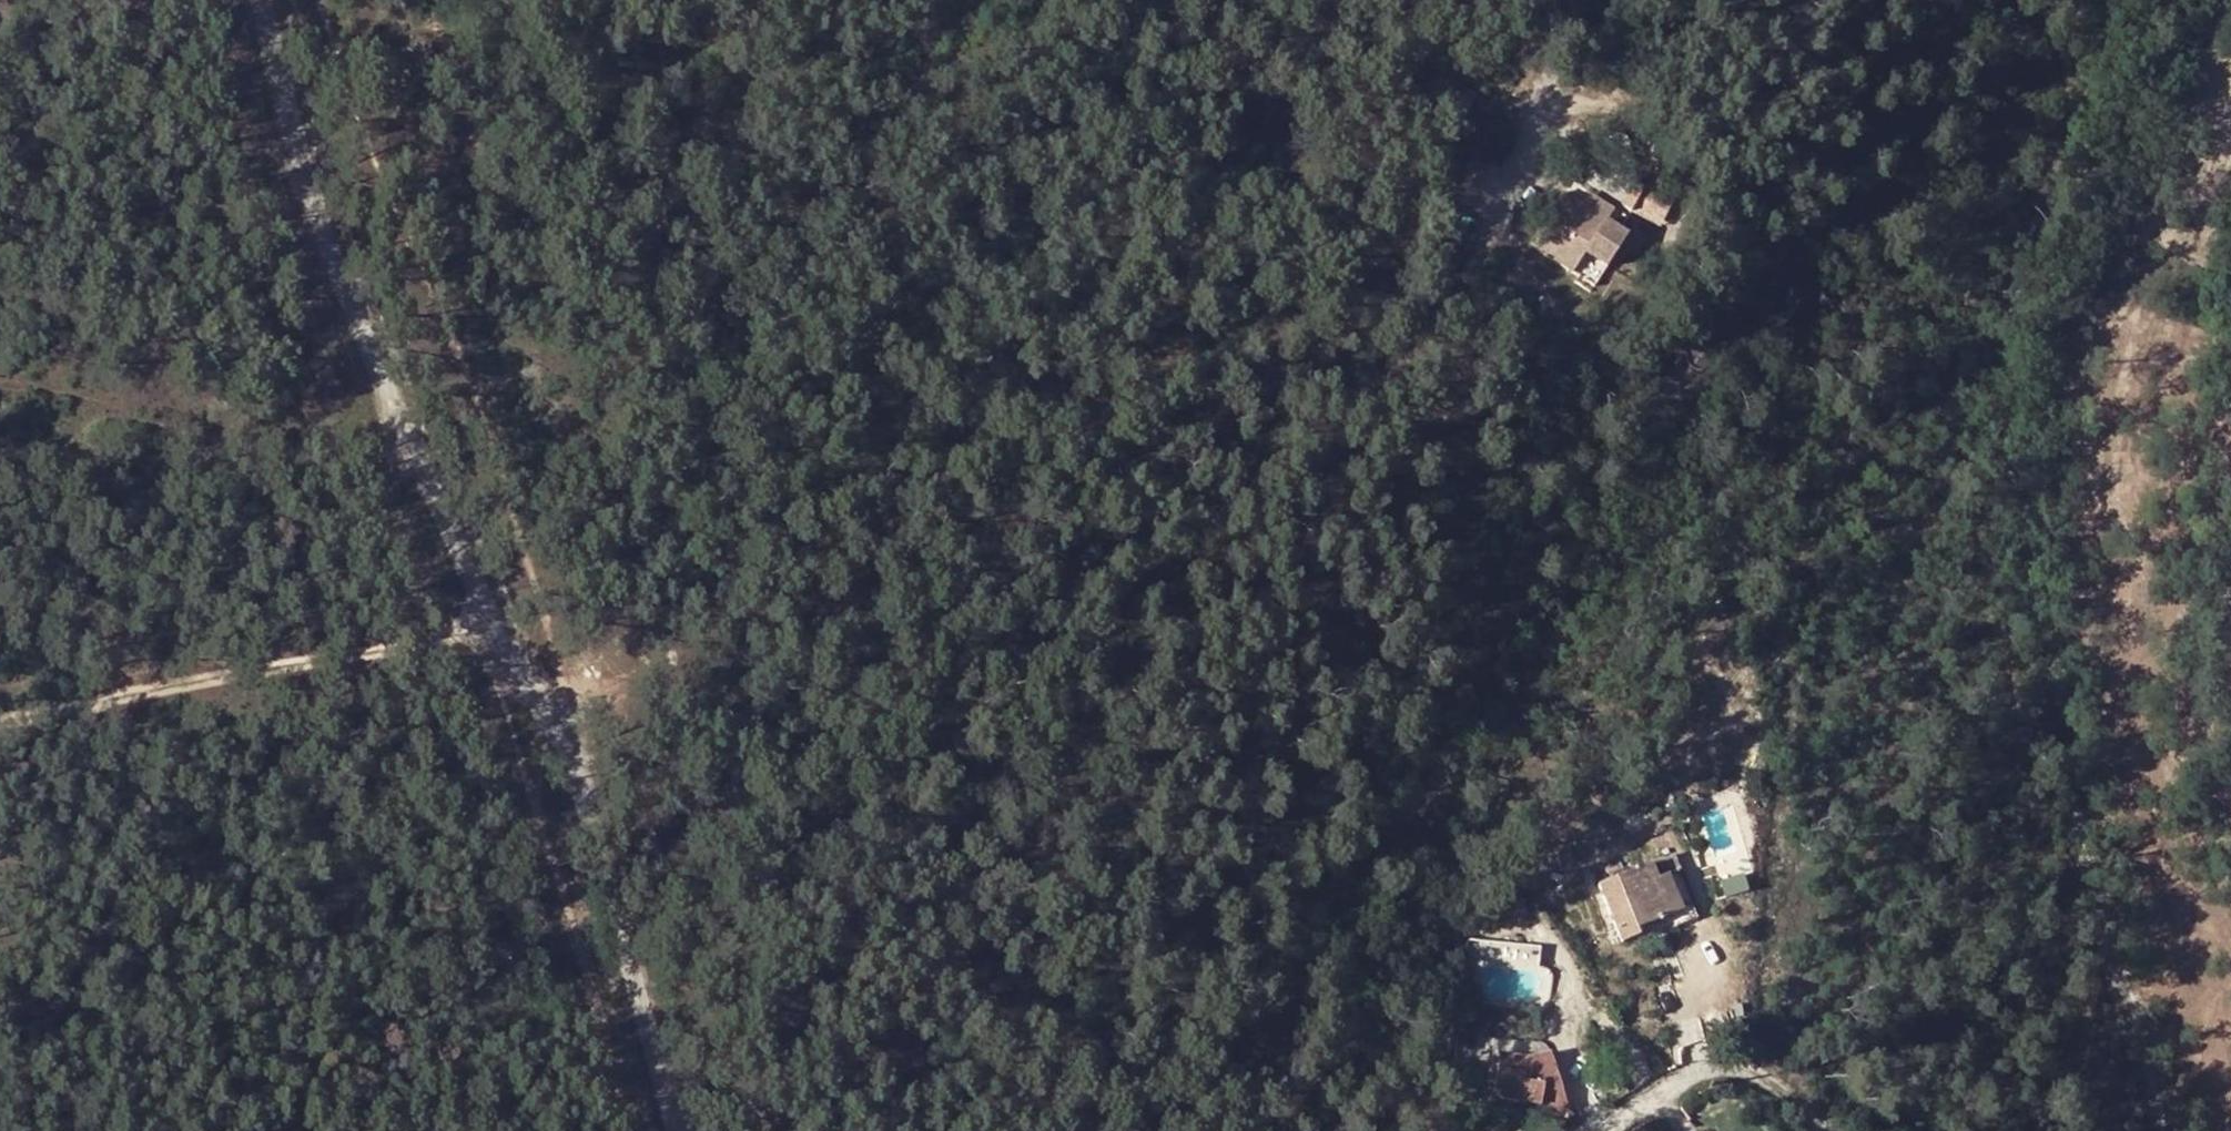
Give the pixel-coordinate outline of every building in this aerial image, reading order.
[(1582,211),(1606,226),(1615,211),(1592,196),(1582,211)] [(1628,240),(1606,226),(1582,211),(1561,197),(1550,214),(1571,227),(1562,240),(1608,270),(1628,240)] [(1666,303),(1659,309),(1665,314),(1671,308),(1666,303)] [(1650,869),(1598,891),(1623,948),(1675,926),(1677,930),(1698,921),(1677,874),(1656,882),(1650,869)] [(1385,1013),(1371,1013),(1371,1021),(1384,1023),(1385,1013)] [(1498,1060),(1494,1094),(1487,1093),(1475,1091),(1472,1107),(1493,1110),(1494,1103),(1568,1115),(1552,1058),(1522,1063),(1498,1060)] [(1494,1094),(1498,1060),(1491,1059),(1487,1093),(1494,1094)]
